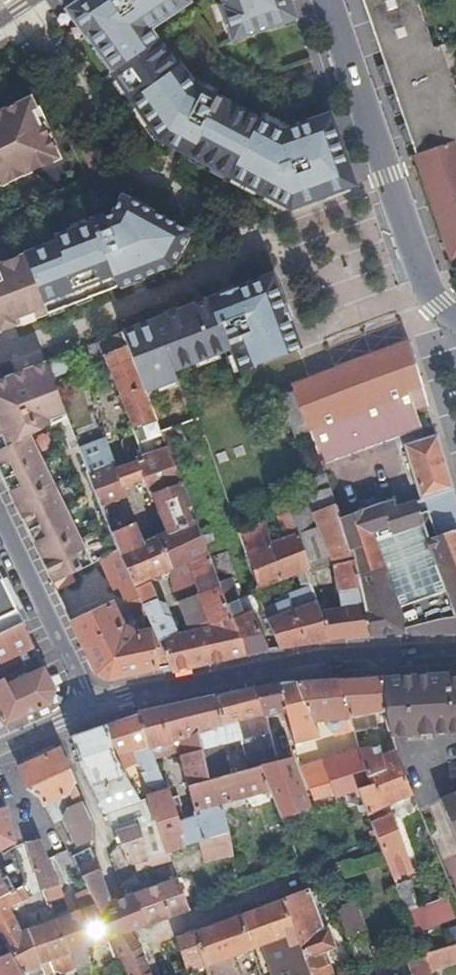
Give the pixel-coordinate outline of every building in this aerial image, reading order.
[(69,12),(111,74),(179,40),(172,26),(207,0),(87,0),(69,12)] [(308,0),(223,0),(245,43),(314,18),(308,0)] [(440,46),(434,48),(416,0),(374,0),(377,8),(377,17),(379,31),(393,72),(378,77),(385,96),(393,93),(396,103),(388,106),(395,125),(403,122),(406,132),(399,134),(406,154),(413,151),(453,264),(455,263),(455,91),(440,46)] [(179,40),(111,74),(161,148),(213,82),(179,40)] [(213,82),(161,148),(240,187),(277,113),(213,82)] [(0,108),(0,177),(10,172),(30,162),(35,122),(1,107),(0,108)] [(277,113),(240,187),(285,213),(315,127),(277,113)] [(340,120),(315,127),(285,213),(364,188),(340,120)] [(107,218),(133,280),(189,259),(203,231),(147,203),(107,218)] [(107,218),(40,245),(66,308),(133,280),(107,218)] [(40,245),(5,260),(0,249),(0,305),(12,330),(66,308),(40,245)] [(298,272),(224,297),(249,353),(255,371),(325,347),(298,272)] [(224,297),(124,334),(153,400),(195,384),(192,374),(249,353),(224,297)] [(12,330),(0,305),(0,336),(12,330)] [(141,604),(150,624),(170,671),(174,671),(238,659),(247,657),(224,593),(218,574),(175,455),(168,434),(165,426),(153,400),(124,334),(89,349),(93,358),(100,355),(131,425),(129,428),(138,456),(115,469),(103,439),(78,449),(90,477),(98,498),(114,542),(117,549),(136,592),(141,604)] [(289,398),(304,442),(316,437),(322,457),(422,424),(418,410),(429,406),(409,341),(327,373),(297,384),(301,394),(289,398)] [(23,432),(63,414),(43,368),(39,358),(29,362),(30,364),(13,372),(10,371),(0,376),(0,443),(23,432)] [(422,424),(322,457),(324,463),(424,428),(422,424)] [(168,434),(175,455),(193,449),(185,427),(168,434)] [(30,447),(23,432),(0,443),(0,459),(30,447)] [(437,434),(406,446),(425,498),(419,499),(423,511),(427,523),(446,516),(454,520),(455,527),(455,502),(437,434)] [(18,514),(54,496),(30,447),(0,459),(0,477),(10,497),(18,514)] [(320,611),(329,640),(369,634),(358,567),(356,557),(353,557),(342,524),(341,519),(327,474),(284,490),(292,512),(299,535),(322,528),(333,562),(341,604),(320,611)] [(393,494),(395,500),(396,506),(417,500),(413,488),(393,494)] [(48,577),(50,581),(85,563),(54,496),(18,514),(48,577)] [(103,555),(117,549),(114,542),(98,498),(83,505),(103,555)] [(358,567),(377,564),(385,583),(431,569),(419,534),(412,508),(381,518),(379,511),(342,524),(353,557),(356,557),(358,567)] [(268,521),(242,530),(260,587),(307,571),(311,569),(299,535),(292,512),(277,518),(284,538),(275,540),(268,521)] [(455,635),(455,541),(449,524),(419,534),(431,569),(434,578),(455,635)] [(126,597),(136,592),(117,549),(103,555),(99,556),(112,585),(119,583),(126,597)] [(369,634),(403,634),(389,593),(385,583),(377,564),(358,567),(369,634)] [(0,576),(0,618),(17,609),(3,582),(0,576)] [(403,634),(455,635),(434,578),(389,593),(403,634)] [(224,593),(247,657),(269,652),(255,615),(248,616),(242,599),(234,602),(230,591),(224,593)] [(170,671),(150,624),(139,630),(133,619),(123,623),(113,602),(71,620),(72,623),(69,624),(96,674),(109,681),(124,677),(127,671),(154,669),(170,671)] [(17,609),(0,618),(0,676),(1,679),(0,679),(0,714),(6,725),(51,705),(56,688),(17,609)] [(431,672),(440,703),(454,701),(455,702),(455,670),(431,672)] [(409,674),(434,726),(450,722),(455,731),(455,730),(455,702),(454,701),(440,703),(431,672),(419,673),(409,674)] [(409,674),(400,675),(405,710),(410,734),(437,732),(434,726),(409,674)] [(400,675),(383,677),(385,709),(393,736),(410,734),(405,710),(400,675)] [(345,680),(343,680),(355,728),(357,735),(358,738),(362,736),(360,731),(376,727),(374,711),(385,709),(383,677),(345,680)] [(343,680),(297,681),(315,721),(326,718),(331,725),(336,733),(355,728),(343,680)] [(291,724),(292,726),(315,721),(297,681),(279,682),(276,682),(286,709),(291,724)] [(208,778),(229,772),(222,742),(243,737),(246,754),(242,756),(244,763),(279,755),(266,713),(286,709),(276,682),(218,695),(224,723),(198,731),(208,778)] [(270,790),(260,765),(229,772),(208,778),(198,731),(224,723),(218,695),(146,711),(141,712),(151,747),(154,752),(188,742),(188,746),(182,748),(183,751),(181,752),(197,815),(185,819),(178,797),(172,798),(187,845),(199,841),(227,831),(225,813),(217,804),(251,796),(253,800),(260,798),(259,794),(270,790)] [(141,712),(105,724),(115,755),(122,753),(126,762),(136,759),(147,783),(156,784),(159,792),(148,797),(154,819),(157,820),(166,852),(184,847),(187,845),(172,798),(171,792),(154,752),(151,747),(141,712)] [(450,722),(434,726),(437,732),(455,731),(450,722)] [(70,735),(94,790),(115,830),(137,823),(148,858),(166,852),(157,820),(154,819),(148,797),(141,800),(137,794),(116,760),(115,755),(105,724),(70,735)] [(383,753),(397,750),(396,747),(394,740),(380,744),(383,753)] [(357,788),(367,813),(410,794),(397,750),(383,753),(380,744),(361,750),(366,770),(372,784),(357,788)] [(326,759),(336,790),(338,794),(357,788),(372,784),(366,770),(361,750),(360,747),(331,758),(326,759)] [(53,818),(55,822),(64,818),(77,842),(90,837),(92,821),(59,748),(21,767),(27,786),(42,795),(53,818)] [(270,790),(281,816),(307,806),(290,757),(260,765),(270,790)] [(301,768),(315,798),(336,790),(326,759),(301,768)] [(141,800),(148,797),(144,790),(137,794),(141,800)] [(454,792),(442,797),(455,832),(455,795),(454,792)] [(5,802),(0,805),(0,851),(16,844),(7,806),(5,802)] [(371,823),(378,841),(393,878),(413,871),(391,815),(371,823)] [(117,833),(119,840),(125,857),(133,864),(141,861),(144,866),(169,860),(166,852),(148,858),(137,823),(115,830),(117,833)] [(204,860),(230,851),(227,831),(199,841),(204,860)] [(44,888),(58,882),(40,835),(28,840),(44,888)] [(69,881),(81,875),(72,856),(68,849),(56,854),(69,881)] [(110,936),(129,929),(143,924),(133,892),(124,895),(111,900),(89,849),(72,856),(81,875),(86,886),(88,889),(95,903),(109,932),(110,936)] [(2,895),(9,892),(21,886),(23,885),(26,882),(19,857),(0,865),(0,896),(2,895)] [(133,892),(143,924),(187,909),(175,877),(133,892)] [(51,911),(53,915),(64,912),(68,907),(58,882),(44,888),(51,911)] [(21,886),(9,892),(13,903),(27,896),(23,885),(21,886)] [(99,946),(112,941),(110,936),(109,932),(95,903),(88,889),(80,893),(86,908),(54,919),(69,951),(84,945),(97,940),(99,946)] [(307,891),(282,899),(311,973),(329,967),(324,955),(335,951),(326,929),(323,930),(307,891)] [(21,934),(7,906),(2,895),(0,896),(0,931),(6,942),(21,934)] [(241,914),(252,948),(259,945),(271,974),(311,974),(311,973),(282,899),(241,914)] [(447,901),(409,916),(416,933),(453,918),(447,901)] [(342,906),(336,908),(348,937),(363,931),(352,902),(342,906)] [(194,931),(207,967),(210,974),(220,974),(214,961),(252,948),(241,914),(194,931)] [(75,966),(69,951),(54,919),(38,925),(45,940),(41,944),(49,961),(50,964),(52,968),(62,970),(75,966)] [(45,940),(38,925),(35,926),(21,934),(6,942),(21,971),(49,961),(41,944),(45,940)] [(424,953),(455,944),(455,928),(438,935),(435,932),(418,939),(422,949),(424,953)] [(141,948),(129,929),(110,936),(112,941),(117,955),(120,955),(128,974),(151,974),(141,948)] [(194,931),(176,938),(184,961),(188,974),(207,967),(194,931)] [(432,974),(435,974),(433,970),(455,962),(455,944),(424,953),(428,964),(432,974)] [(94,969),(84,945),(69,951),(75,966),(79,974),(94,969)] [(428,964),(424,953),(422,949),(406,955),(413,974),(432,974),(428,964)]
